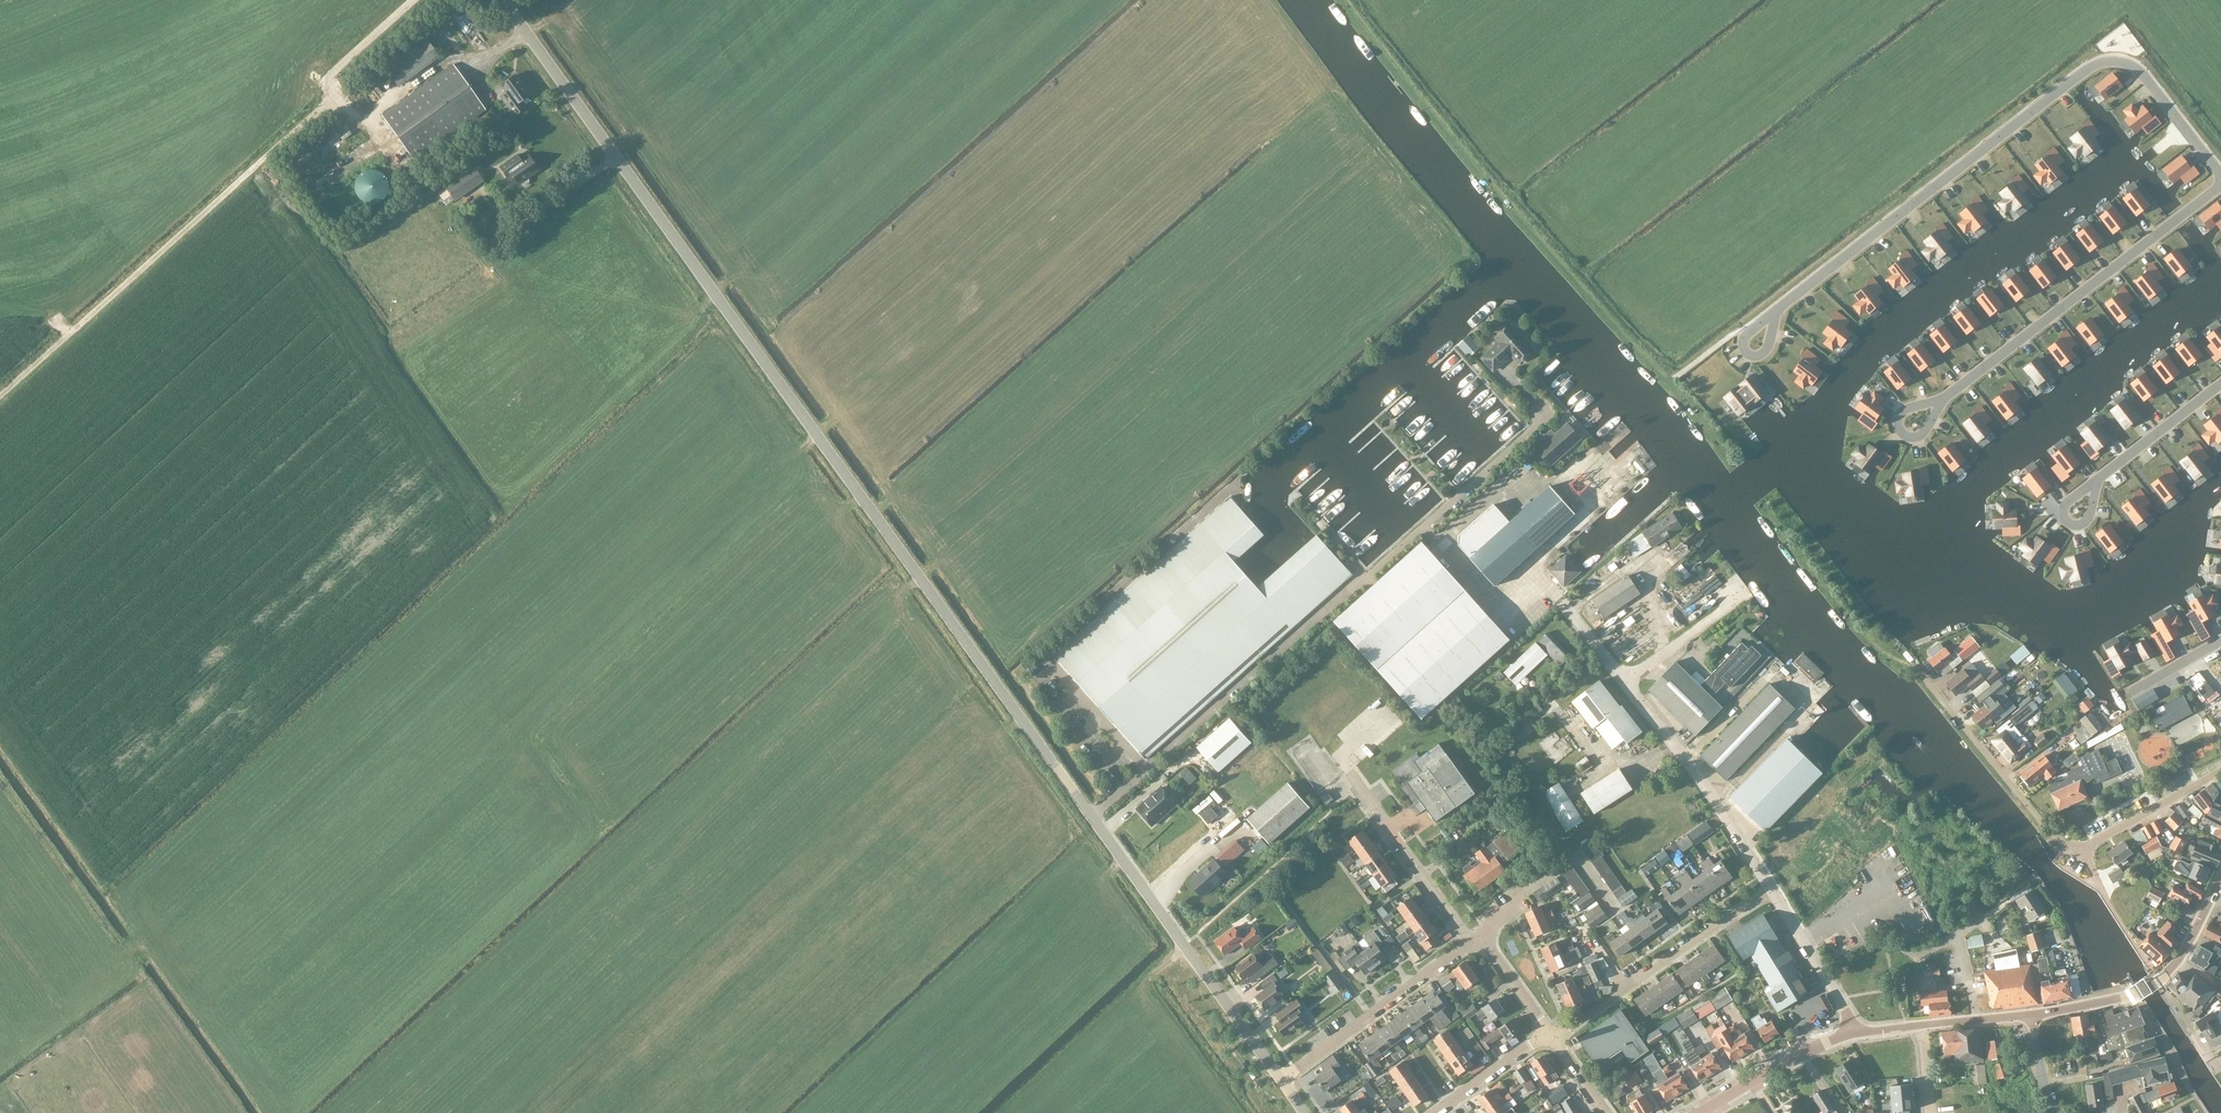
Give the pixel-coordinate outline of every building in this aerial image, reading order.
[(447,46),(452,42),(442,30),(437,34),(447,46)] [(315,54),(302,65),(310,75),(324,64),(315,54)] [(381,116),(414,161),(485,111),(452,65),(381,116)] [(2100,80),(2095,84),(2096,86),(2095,86),(2100,93),(2105,99),(2121,87),(2111,74),(2105,79),(2101,82),(2100,80)] [(515,75),(501,86),(506,93),(500,97),(513,116),(525,108),(520,102),(529,95),(515,75)] [(368,86),(380,103),(387,98),(375,81),(368,86)] [(367,98),(372,106),(378,103),(373,95),(367,98)] [(2131,105),(2123,111),(2128,118),(2125,120),(2130,127),(2135,133),(2141,128),(2151,120),(2151,119),(2142,107),(2136,111),(2131,105)] [(2091,150),(2097,146),(2092,139),(2084,129),(2072,139),(2076,144),(2069,149),(2076,157),(2082,152),(2084,155),(2091,150)] [(516,155),(499,167),(507,179),(512,175),(518,184),(520,183),(522,185),(524,186),(528,183),(528,181),(526,178),(538,171),(528,156),(520,161),(516,155)] [(2057,167),(2049,156),(2048,157),(2036,166),(2040,171),(2034,176),(2040,184),(2046,179),(2049,183),(2049,182),(2056,178),(2062,173),(2057,167)] [(2180,157),(2163,170),(2164,170),(2168,177),(2173,183),(2179,178),(2190,170),(2189,169),(2180,157)] [(446,188),(454,199),(483,178),(475,168),(446,188)] [(388,189),(388,188),(388,186),(388,185),(387,183),(387,182),(386,180),(386,179),(385,178),(384,177),(383,176),(382,175),(381,174),(380,173),(378,172),(377,172),(375,171),(374,171),(372,171),(371,171),(370,171),(368,171),(367,171),(365,172),(364,172),(363,173),(361,174),(360,175),(359,176),(358,177),(357,178),(356,179),(356,180),(355,182),(355,183),(354,185),(354,186),(354,188),(354,189),(354,191),(355,192),(355,193),(356,195),(356,196),(357,197),(358,199),(359,200),(360,201),(361,202),(363,202),(364,203),(365,204),(367,204),(368,204),(370,205),(371,205),(372,205),(374,204),(375,204),(377,204),(378,203),(380,202),(381,202),(382,201),(383,200),(384,199),(385,197),(386,196),(386,195),(387,193),(387,192),(388,191),(388,189)] [(2005,199),(1999,204),(2005,211),(2011,207),(2014,210),(2020,205),(2026,200),(2021,194),(2013,184),(2001,193),(2005,199)] [(468,190),(471,195),(478,192),(476,187),(468,190)] [(2144,200),(2141,196),(2143,195),(2138,189),(2137,191),(2136,190),(2129,195),(2124,199),(2136,215),(2148,205),(2144,200)] [(2204,223),(2209,229),(2215,224),(2220,220),(2220,210),(2216,204),(2210,208),(2205,212),(2204,210),(2199,214),(2200,216),(2199,216),(2204,223)] [(1964,220),(1958,224),(1964,232),(1970,227),(1973,231),(1974,231),(1980,226),(1986,221),(1981,215),(1972,205),(1960,214),(1964,220)] [(2106,213),(2100,217),(2112,233),(2125,223),(2113,208),(2106,213)] [(2083,231),(2077,235),(2089,251),(2101,241),(2089,226),(2083,231)] [(1929,247),(1923,252),(1929,260),(1935,255),(1938,259),(1938,258),(1945,253),(1951,249),(1945,243),(1937,232),(1925,242),(1929,247)] [(2059,249),(2054,253),(2066,269),(2078,259),(2074,254),(2071,250),(2073,249),(2068,243),(2067,245),(2066,244),(2059,249)] [(2177,250),(2165,259),(2169,265),(2173,270),(2171,271),(2175,277),(2177,275),(2177,276),(2184,271),(2190,266),(2177,250)] [(1894,275),(1887,280),(1893,287),(1900,283),(1902,286),(1903,286),(1909,281),(1915,276),(1910,270),(1902,260),(1889,269),(1894,275)] [(2036,267),(2030,271),(2042,287),(2055,277),(2043,262),(2042,262),(2036,267)] [(2147,273),(2135,282),(2139,288),(2143,293),(2141,294),(2146,299),(2147,298),(2148,299),(2155,293),(2160,289),(2155,283),(2148,272),(2147,273)] [(2009,280),(2003,285),(2016,301),(2028,291),(2016,275),(2016,276),(2009,280)] [(1881,303),(1876,297),(1867,287),(1855,296),(1860,302),(1853,306),(1859,314),(1866,309),(1868,313),(1881,303)] [(1978,299),(1977,300),(1989,315),(2002,305),(1990,290),(1984,294),(1978,299)] [(2131,312),(2126,305),(2118,295),(2106,305),(2119,321),(2125,316),(2131,312)] [(1954,318),(1966,333),(1979,323),(1967,308),(1966,308),(1960,313),(1954,318)] [(2089,319),(2077,328),(2081,334),(2084,338),(2082,339),(2086,344),(2090,341),(2091,343),(2095,339),(2102,335),(2089,319)] [(1850,333),(1844,329),(1833,321),(1824,333),(1829,337),(1824,344),(1832,350),(1837,343),(1840,346),(1846,340),(1850,333)] [(1937,331),(1931,336),(1943,351),(1955,341),(1951,336),(1948,332),(1950,331),(1945,325),(1944,327),(1943,326),(1937,331)] [(1500,343),(1482,359),(1493,371),(1506,359),(1504,357),(1509,353),(1518,363),(1531,351),(1509,326),(1496,338),(1500,343)] [(2207,337),(2211,343),(2219,353),(2220,353),(2220,352),(2220,328),(2220,329),(2220,328),(2213,333),(2207,337)] [(1468,335),(1457,345),(1468,358),(1479,347),(1468,335)] [(2061,339),(2049,349),(2061,366),(2062,365),(2068,360),(2074,356),(2069,350),(2061,339)] [(2182,345),(2176,350),(2188,365),(2201,356),(2196,350),(2193,346),(2195,345),(2191,339),(2189,341),(2189,340),(2182,345)] [(1914,350),(1908,355),(1920,370),(1933,361),(1921,345),(1920,345),(1914,350)] [(2159,362),(2154,367),(2166,383),(2178,373),(2174,368),(2171,363),(2173,362),(2168,357),(2167,358),(2166,357),(2159,362)] [(1808,381),(1811,384),(1821,372),(1814,367),(1804,359),(1794,372),(1800,376),(1795,382),(1803,388),(1808,381)] [(2037,359),(2025,369),(2029,374),(2032,378),(2030,380),(2034,385),(2038,382),(2039,383),(2043,380),(2050,375),(2037,359)] [(1897,388),(1909,379),(1902,369),(1903,368),(1899,363),(1898,364),(1897,363),(1885,373),(1897,388)] [(2137,380),(2131,384),(2143,400),(2156,390),(2152,385),(2149,381),(2150,380),(2146,374),(2144,375),(2137,380)] [(1760,397),(1766,393),(1761,387),(1766,382),(1762,377),(1756,381),(1753,376),(1741,386),(1740,386),(1741,388),(1739,390),(1737,388),(1737,389),(1725,398),(1738,415),(1743,410),(1760,397)] [(1856,409),(1862,414),(1873,421),(1882,409),(1877,404),(1882,398),(1874,392),(1869,399),(1865,396),(1856,409)] [(2005,392),(1993,402),(2006,419),(2006,418),(2012,413),(2018,409),(2013,402),(2005,392)] [(2125,402),(2124,401),(2117,407),(2111,411),(2124,428),(2137,418),(2133,413),(2129,408),(2131,406),(2126,401),(2125,402)] [(1976,415),(1963,425),(1976,441),(1977,441),(1983,436),(1989,431),(1984,425),(1990,420),(1980,406),(1973,412),(1976,415)] [(2202,436),(2208,444),(2215,439),(2217,442),(2220,439),(2220,421),(2217,416),(2216,416),(2204,426),(2209,431),(2202,436)] [(2095,450),(2108,441),(2103,435),(2099,430),(2101,429),(2097,424),(2095,425),(2095,424),(2088,429),(2082,434),(2087,440),(2095,450)] [(1556,435),(1551,430),(1535,444),(1539,449),(1538,450),(1551,465),(1568,449),(1578,440),(1565,426),(1556,435)] [(1964,461),(1951,444),(1939,454),(1952,470),(1964,461)] [(1874,466),(1881,455),(1869,446),(1865,451),(1858,447),(1853,454),(1859,459),(1856,463),(1863,468),(1869,472),(1874,466)] [(2066,448),(2065,447),(2058,452),(2053,457),(2058,463),(2066,473),(2078,464),(2074,458),(2070,453),(2072,452),(2067,446),(2066,448)] [(2193,453),(2181,462),(2185,468),(2189,473),(2187,474),(2192,479),(2193,478),(2194,479),(2201,474),(2206,469),(2201,462),(2194,453),(2193,453)] [(1486,484),(1503,502),(1536,473),(1522,457),(1513,465),(1514,467),(1504,477),(1500,472),(1486,484)] [(2029,475),(2023,479),(2036,496),(2049,486),(2045,481),(2041,476),(2042,474),(2038,469),(2036,470),(2029,475)] [(1921,493),(1920,486),(1918,473),(1902,475),(1903,482),(1896,483),(1897,493),(1905,491),(1906,496),(1921,493)] [(2164,475),(2152,485),(2156,490),(2160,495),(2158,497),(2162,502),(2164,501),(2164,502),(2171,496),(2177,492),(2172,486),(2164,475)] [(1550,487),(1510,523),(1493,505),(1458,536),(1458,545),(1470,559),(1495,586),(1513,570),(1575,514),(1550,487)] [(1263,535),(1238,506),(1236,504),(1230,497),(1224,502),(1173,548),(1166,554),(1122,594),(1122,593),(1115,599),(1115,600),(1058,650),(1052,655),(1059,662),(1139,752),(1145,760),(1151,755),(1151,754),(1208,703),(1208,704),(1215,698),(1215,697),(1259,658),(1266,652),(1265,652),(1346,580),(1347,580),(1352,575),(1346,568),(1316,535),(1258,588),(1234,561),(1263,535)] [(2129,519),(2133,525),(2135,523),(2135,524),(2142,519),(2148,515),(2143,508),(2135,498),(2134,498),(2122,508),(2126,513),(2130,518),(2129,519)] [(2007,511),(2007,503),(1997,504),(1998,512),(1993,512),(1993,520),(1994,528),(2002,527),(2015,527),(2015,526),(2014,511),(2007,511)] [(1652,547),(1663,539),(1681,527),(1672,513),(1643,532),(1652,547)] [(2103,547),(2107,552),(2108,551),(2109,552),(2116,547),(2122,542),(2109,526),(2096,535),(2100,541),(2104,546),(2103,547)] [(2026,539),(2020,547),(2026,552),(2024,556),(2031,561),(2036,565),(2041,558),(2049,548),(2048,548),(2036,539),(2032,544),(2026,539)] [(1509,640),(1466,591),(1422,543),(1334,622),(1422,719),(1509,640)] [(1566,556),(1549,571),(1564,587),(1580,573),(1566,556)] [(2079,578),(2087,576),(2085,568),(2081,556),(2066,560),(2068,566),(2060,568),(2063,578),(2070,576),(2071,580),(2079,578)] [(1628,575),(1592,600),(1604,618),(1640,593),(1628,575)] [(1706,588),(1695,594),(1702,608),(1713,603),(1706,588)] [(2196,600),(2190,603),(2194,610),(2200,622),(2214,614),(2210,608),(2217,604),(2212,596),(2205,599),(2203,596),(2196,600)] [(1751,600),(1744,605),(1749,612),(1756,607),(1751,600)] [(2165,642),(2178,634),(2175,628),(2182,624),(2177,616),(2170,620),(2168,616),(2167,616),(2154,624),(2158,631),(2164,642),(2165,642)] [(1570,656),(1547,632),(1537,642),(1560,666),(1570,656)] [(1965,641),(1973,652),(1979,647),(1971,637),(1965,641)] [(2144,641),(2135,646),(2144,660),(2153,655),(2144,641)] [(1706,679),(1703,683),(1710,690),(1707,693),(1711,697),(1717,690),(1725,682),(1730,687),(1761,655),(1751,646),(1748,649),(1742,643),(1706,679)] [(2112,648),(2107,651),(2111,658),(2117,669),(2131,662),(2127,656),(2134,652),(2129,643),(2122,647),(2120,643),(2120,644),(2112,648)] [(1535,644),(1504,673),(1513,682),(1544,653),(1535,644)] [(1940,644),(1928,653),(1932,658),(1928,661),(1937,672),(1948,663),(1952,669),(1962,661),(1954,652),(1950,655),(1945,648),(1944,649),(1940,644)] [(1648,690),(1695,736),(1722,707),(1676,662),(1648,690)] [(1963,669),(1946,683),(1956,695),(1968,685),(1972,690),(1985,680),(1978,672),(1971,663),(1963,669)] [(2000,675),(1995,668),(1985,676),(1991,683),(2000,675)] [(1498,671),(1492,676),(1497,682),(1503,677),(1498,671)] [(2055,678),(2049,684),(2055,690),(2061,685),(2055,678)] [(1626,744),(1642,732),(1621,705),(1619,706),(1599,680),(1571,701),(1593,729),(1596,726),(1613,748),(1623,740),(1626,744)] [(1984,707),(1972,716),(1973,718),(1972,719),(1976,723),(1982,729),(1994,719),(1996,722),(2005,715),(2003,712),(2004,711),(1995,700),(2003,694),(2007,691),(1998,680),(1976,697),(1984,707)] [(1795,708),(1769,684),(1700,756),(1725,780),(1795,708)] [(2138,710),(2158,698),(2153,689),(2133,700),(2138,710)] [(2152,718),(2159,730),(2191,712),(2182,696),(2155,710),(2158,714),(2152,718)] [(1558,721),(1564,718),(1555,699),(1542,706),(1547,717),(1554,713),(1558,721)] [(2032,701),(2013,717),(2019,724),(2038,708),(2032,701)] [(2103,727),(2090,712),(2071,727),(2078,736),(2076,738),(2081,745),(2103,727)] [(1251,743),(1229,718),(1196,747),(1218,772),(1251,743)] [(1996,730),(2000,735),(1993,740),(2002,751),(2012,742),(2014,741),(2021,735),(2009,719),(1996,730)] [(2116,734),(2116,733),(2123,729),(2120,724),(2113,728),(2083,744),(2086,749),(2116,734)] [(2050,741),(2049,740),(2043,733),(2032,742),(2039,750),(2050,741)] [(1564,738),(1558,740),(1555,734),(1540,741),(1550,763),(1571,754),(1564,738)] [(2012,742),(2002,751),(2011,762),(2032,745),(2022,734),(2021,735),(2014,741),(2012,742)] [(1302,776),(1324,769),(1314,737),(1292,744),(1302,776)] [(1730,797),(1765,831),(1822,773),(1786,739),(1730,797)] [(1475,794),(1438,743),(1421,756),(1413,761),(1421,772),(1406,783),(1422,805),(1435,822),(1475,794)] [(1189,745),(1182,752),(1186,756),(1193,750),(1189,745)] [(2097,750),(2089,754),(2080,758),(2083,765),(2067,773),(2069,777),(2048,786),(2051,793),(2051,794),(2058,810),(2086,797),(2080,783),(2092,778),(2094,783),(2121,771),(2115,758),(2103,764),(2097,750)] [(2063,761),(2065,765),(2075,756),(2073,753),(2063,761)] [(1580,775),(1592,768),(1585,755),(1573,762),(1580,775)] [(2043,756),(2042,757),(2020,774),(2029,785),(2044,774),(2048,778),(2056,772),(2043,756)] [(2078,760),(2075,756),(2065,765),(2068,768),(2078,760)] [(1187,768),(1180,774),(1189,785),(1196,778),(1187,768)] [(1619,769),(1581,793),(1594,813),(1632,789),(1619,769)] [(1565,784),(1567,792),(1578,789),(1577,782),(1565,784)] [(1287,783),(1246,819),(1268,844),(1309,807),(1287,783)] [(1566,832),(1583,821),(1559,783),(1542,793),(1566,832)] [(2193,798),(2203,811),(2205,814),(2220,822),(2220,803),(2214,799),(2218,792),(2212,784),(2204,790),(2193,798)] [(1151,826),(1176,804),(1161,788),(1137,810),(1151,826)] [(2193,802),(2189,798),(2184,803),(2188,806),(2193,802)] [(2182,803),(2176,807),(2183,819),(2190,815),(2182,803)] [(2165,821),(2174,830),(2182,822),(2173,813),(2165,821)] [(2205,814),(2202,820),(2214,826),(2210,833),(2220,838),(2220,822),(2205,814)] [(1544,815),(1536,821),(1548,837),(1556,831),(1544,815)] [(2099,825),(2105,835),(2114,830),(2107,820),(2099,825)] [(2157,820),(2149,823),(2156,835),(2163,831),(2157,820)] [(1687,834),(1695,845),(1713,833),(1705,822),(1687,834)] [(2141,828),(2143,831),(2147,839),(2154,835),(2148,824),(2141,828)] [(1349,841),(1357,852),(1371,842),(1363,831),(1349,841)] [(1462,869),(1466,874),(1464,875),(1476,892),(1504,871),(1500,865),(1521,850),(1507,831),(1485,848),(1484,847),(1476,854),(1480,860),(1473,865),(1474,866),(1472,867),(1470,864),(1462,869)] [(2164,835),(2159,836),(2162,846),(2167,844),(2164,835)] [(2156,836),(2148,840),(2140,844),(2145,854),(2161,846),(2156,836)] [(2175,836),(2169,848),(2180,854),(2186,842),(2175,836)] [(1679,837),(1673,841),(1678,847),(1683,844),(1679,837)] [(2188,848),(2193,850),(2190,857),(2193,858),(2216,868),(2220,858),(2220,856),(2220,852),(2214,849),(2215,846),(2197,839),(2196,842),(2191,840),(2188,848)] [(1523,844),(1529,853),(1533,850),(1527,841),(1523,844)] [(2123,841),(2107,852),(2116,864),(2119,862),(2122,865),(2127,862),(2125,858),(2132,852),(2123,841)] [(1237,842),(1218,859),(1226,867),(1244,850),(1237,842)] [(1357,852),(1365,864),(1379,854),(1371,842),(1357,852)] [(1592,863),(1601,856),(1603,855),(1599,849),(1587,857),(1592,863)] [(1348,853),(1339,859),(1342,863),(1351,857),(1348,853)] [(1365,864),(1373,875),(1387,865),(1379,854),(1365,864)] [(1592,863),(1595,868),(1604,861),(1601,856),(1592,863)] [(1354,862),(1351,857),(1342,863),(1345,868),(1354,862)] [(1708,857),(1704,860),(1721,885),(1732,877),(1720,860),(1714,865),(1708,857)] [(1190,883),(1202,896),(1213,885),(1214,886),(1227,875),(1214,860),(1200,872),(1201,873),(1190,883)] [(1705,871),(1699,876),(1710,892),(1721,885),(1704,860),(1699,863),(1705,871)] [(2203,883),(2209,869),(2193,862),(2190,863),(2189,865),(2179,860),(2179,861),(2176,862),(2173,868),(2174,870),(2203,883)] [(1333,877),(1321,861),(1312,868),(1324,884),(1333,877)] [(1595,868),(1599,873),(1608,866),(1604,861),(1595,868)] [(1387,865),(1373,875),(1382,886),(1386,892),(1397,884),(1396,882),(1393,878),(1396,876),(1387,865)] [(1599,873),(1602,878),(1611,871),(1608,866),(1599,873)] [(1562,874),(1566,878),(1575,872),(1571,867),(1562,874)] [(2108,875),(2113,883),(2124,877),(2120,869),(2108,875)] [(1602,878),(1605,882),(1615,876),(1611,871),(1602,878)] [(1566,878),(1569,883),(1578,876),(1575,872),(1566,878)] [(1687,872),(1682,875),(1699,900),(1710,892),(1699,876),(1693,880),(1687,872)] [(1522,878),(1526,883),(1533,878),(1529,873),(1522,878)] [(1683,886),(1677,891),(1689,907),(1699,900),(1682,875),(1678,878),(1683,886)] [(2008,875),(1995,887),(2001,894),(2014,882),(2008,875)] [(1356,882),(1358,886),(1367,879),(1364,876),(1356,882)] [(1569,883),(1573,888),(1582,881),(1578,876),(1569,883)] [(1605,882),(1609,887),(1618,881),(1615,876),(1605,882)] [(1542,888),(1537,892),(1542,901),(1548,897),(1563,887),(1557,878),(1542,888)] [(1371,884),(1367,879),(1358,886),(1362,891),(1371,884)] [(1573,888),(1576,892),(1585,886),(1582,881),(1573,888)] [(1621,886),(1618,881),(1609,887),(1612,892),(1621,886)] [(1305,895),(1294,882),(1286,888),(1295,901),(1305,895)] [(2183,890),(2174,885),(2168,895),(2187,906),(2193,895),(2200,899),(2204,892),(2187,882),(2183,890)] [(1576,892),(1579,897),(1589,891),(1585,886),(1576,892)] [(1612,892),(1618,900),(1627,894),(1621,886),(1612,892)] [(2163,893),(2152,886),(2147,896),(2158,902),(2163,893)] [(1665,887),(1661,891),(1678,915),(1689,907),(1677,891),(1671,895),(1665,887)] [(1618,900),(1623,907),(1637,897),(1632,890),(1627,894),(1618,900)] [(1352,905),(1342,891),(1333,897),(1343,912),(1352,905)] [(2016,901),(2021,909),(2024,907),(2027,911),(2024,913),(2029,922),(2045,912),(2032,891),(2016,901)] [(1575,902),(1580,909),(1594,900),(1589,893),(1575,902)] [(1397,908),(1405,919),(1419,909),(1411,898),(1397,908)] [(1658,902),(1654,905),(1657,909),(1664,918),(1668,915),(1658,902)] [(1598,904),(1576,919),(1580,924),(1586,920),(1591,928),(1606,917),(1601,909),(1598,904)] [(1652,913),(1645,918),(1655,931),(1667,922),(1664,918),(1657,909),(1654,905),(1649,908),(1652,913)] [(1525,912),(1530,924),(1553,914),(1551,910),(1543,913),(1540,906),(1525,912)] [(1405,919),(1414,931),(1428,921),(1419,909),(1405,919)] [(1324,926),(1313,911),(1305,916),(1315,931),(1324,926)] [(1391,913),(1383,919),(1386,923),(1394,917),(1391,913)] [(1530,924),(1535,936),(1550,930),(1547,922),(1555,919),(1553,914),(1530,924)] [(1763,915),(1728,936),(1743,961),(1751,956),(1769,984),(1762,988),(1777,1012),(1793,1002),(1810,991),(1763,915)] [(1852,916),(1850,925),(1857,926),(1859,917),(1852,916)] [(1558,923),(1565,932),(1572,926),(1565,917),(1558,923)] [(1298,924),(1294,918),(1285,925),(1289,931),(1298,924)] [(1635,918),(1631,921),(1643,939),(1655,931),(1645,918),(1638,923),(1635,918)] [(1417,935),(1422,942),(1420,943),(1425,951),(1438,942),(1432,935),(1436,932),(1428,921),(1414,931),(1408,935),(1407,935),(1399,941),(1402,946),(1417,935)] [(1629,929),(1622,934),(1632,947),(1643,939),(1631,921),(1626,925),(1629,929)] [(2159,964),(2171,951),(2169,949),(2177,940),(2171,935),(2176,929),(2167,921),(2154,935),(2151,932),(2139,946),(2159,964)] [(1356,922),(1349,927),(1353,932),(1360,928),(1356,922)] [(2032,932),(2027,923),(2021,927),(2025,935),(2032,932)] [(2219,928),(2208,924),(2203,934),(2220,943),(2220,924),(2219,928)] [(1234,927),(1215,941),(1225,955),(1241,943),(1246,949),(1261,938),(1253,928),(1241,937),(1234,927)] [(1363,938),(1369,947),(1364,951),(1376,967),(1386,959),(1377,947),(1383,944),(1373,931),(1363,938)] [(1396,937),(1399,941),(1407,935),(1405,931),(1396,937)] [(2039,932),(2026,936),(2031,953),(2045,948),(2039,932)] [(1615,939),(1612,934),(1607,938),(1611,942),(1610,943),(1620,956),(1632,947),(1622,934),(1615,939)] [(1967,949),(1983,946),(1981,934),(1965,938),(1967,949)] [(1541,948),(1546,960),(1574,948),(1571,941),(1560,946),(1561,947),(1558,948),(1556,942),(1541,948)] [(1357,942),(1352,946),(1342,954),(1343,955),(1337,959),(1345,971),(1356,963),(1365,974),(1376,967),(1364,951),(1357,942)] [(2189,962),(2209,973),(2213,975),(2217,967),(2214,965),(2219,955),(2214,953),(2215,953),(2200,944),(2194,955),(2191,956),(2189,959),(2189,962)] [(1713,945),(1700,954),(1711,970),(1724,960),(1713,945)] [(2062,957),(2067,951),(2061,946),(2056,951),(2062,957)] [(1574,948),(1546,960),(1551,972),(1567,966),(1566,963),(1581,957),(1576,947),(1574,948)] [(1995,970),(1983,972),(1991,1008),(2003,1007),(2003,1009),(2037,1004),(2030,965),(2019,967),(2015,949),(1991,955),(1995,970)] [(1332,970),(1317,950),(1312,953),(1326,974),(1332,970)] [(1334,950),(1329,953),(1332,961),(1338,958),(1334,950)] [(1253,953),(1234,967),(1243,980),(1258,970),(1262,976),(1278,964),(1271,954),(1259,962),(1253,953)] [(1700,954),(1687,963),(1698,979),(1711,970),(1700,954)] [(1393,967),(1397,964),(1391,957),(1387,960),(1393,967)] [(2031,965),(2037,988),(2036,989),(2038,1001),(2042,1001),(2044,1007),(2059,1004),(2058,1002),(2072,998),(2068,975),(2051,980),(2046,957),(2037,959),(2038,964),(2031,965)] [(1592,963),(1585,966),(1593,983),(1603,978),(1595,961),(1592,963)] [(1446,992),(1448,991),(1455,985),(1451,980),(1457,975),(1466,988),(1478,979),(1465,962),(1453,970),(1438,982),(1446,992)] [(1678,972),(1675,974),(1684,987),(1687,985),(1688,986),(1698,979),(1687,963),(1677,970),(1678,972)] [(1939,970),(1936,970),(1935,963),(1925,964),(1926,971),(1923,972),(1924,978),(1939,976),(1939,970)] [(2178,995),(2176,998),(2198,1016),(2202,1011),(2200,1009),(2216,991),(2195,974),(2189,982),(2177,973),(2167,986),(2178,995)] [(1284,996),(1274,983),(1278,980),(1273,974),(1262,982),(1267,988),(1255,996),(1265,1010),(1284,996)] [(1671,974),(1661,982),(1672,997),(1682,990),(1682,989),(1684,987),(1675,974),(1672,976),(1671,974)] [(1557,985),(1562,997),(1585,986),(1585,987),(1591,984),(1587,976),(1573,982),(1572,978),(1557,985)] [(2124,979),(2126,984),(2132,981),(2129,976),(2124,979)] [(1596,989),(1599,988),(1599,995),(1610,994),(1612,986),(1601,987),(1603,986),(1601,981),(1604,979),(1603,978),(1593,983),(1596,989)] [(1689,986),(1693,994),(1703,989),(1699,981),(1689,986)] [(1661,982),(1648,991),(1659,1006),(1672,997),(1661,982)] [(1587,991),(1585,987),(1585,986),(1562,997),(1567,1009),(1583,1002),(1579,994),(1587,991)] [(1732,1000),(1725,988),(1709,998),(1716,1010),(1732,1000)] [(1423,998),(1443,1026),(1444,1027),(1451,1022),(1446,1015),(1444,1017),(1439,1011),(1446,1006),(1433,990),(1423,998)] [(1648,991),(1635,1000),(1646,1015),(1659,1006),(1648,991)] [(1948,1003),(1946,991),(1919,994),(1921,1006),(1928,1005),(1929,1017),(1950,1015),(1949,1003),(1948,1003)] [(2216,1008),(2220,1001),(2220,999),(2215,995),(2209,1003),(2216,1008)] [(1423,998),(1412,1006),(1424,1022),(1430,1017),(1436,1025),(1439,1029),(1444,1027),(1443,1026),(1423,998)] [(1708,998),(1692,1008),(1696,1015),(1698,1019),(1715,1009),(1712,1005),(1708,998)] [(1287,1016),(1276,1024),(1285,1036),(1303,1023),(1297,1015),(1304,1010),(1297,999),(1283,1010),(1287,1016)] [(1460,1012),(1462,1014),(1466,1020),(1476,1013),(1479,1019),(1486,1014),(1491,1020),(1503,1011),(1495,999),(1478,1011),(1472,1004),(1460,1012)] [(1412,1006),(1401,1014),(1419,1038),(1424,1034),(1418,1027),(1424,1022),(1412,1006)] [(2107,1022),(2099,1025),(2108,1052),(2146,1038),(2144,1032),(2146,1031),(2143,1024),(2144,1024),(2138,1007),(2114,1015),(2112,1010),(2103,1013),(2107,1022)] [(1683,1029),(1698,1020),(1690,1008),(1676,1017),(1683,1029)] [(1572,1038),(1575,1043),(1579,1040),(1595,1063),(1619,1046),(1631,1063),(1649,1050),(1620,1010),(1579,1039),(1576,1035),(1572,1038)] [(2201,1031),(2205,1029),(2211,1038),(2219,1033),(2219,1032),(2220,1030),(2220,1026),(2212,1013),(2196,1023),(2201,1031)] [(1401,1014),(1391,1021),(1403,1038),(1409,1033),(1414,1041),(1419,1038),(1401,1014)] [(2074,1039),(2078,1038),(2078,1043),(2074,1043),(2075,1051),(2085,1049),(2083,1037),(2091,1036),(2091,1033),(2094,1033),(2093,1023),(2088,1023),(2087,1014),(2070,1017),(2074,1039)] [(1758,1015),(1750,1019),(1757,1030),(1764,1042),(1779,1033),(1771,1021),(1770,1022),(1766,1016),(1761,1020),(1758,1015)] [(1491,1043),(1503,1035),(1507,1040),(1520,1031),(1512,1018),(1480,1041),(1487,1050),(1492,1046),(1491,1043)] [(1662,1035),(1679,1029),(1675,1020),(1659,1027),(1662,1035)] [(1391,1021),(1380,1029),(1401,1057),(1405,1054),(1402,1050),(1397,1042),(1403,1038),(1391,1021)] [(1695,1025),(1685,1032),(1692,1041),(1702,1034),(1695,1025)] [(1717,1035),(1723,1045),(1723,1046),(1732,1061),(1743,1055),(1733,1039),(1730,1034),(1727,1029),(1725,1025),(1720,1028),(1722,1032),(1717,1035)] [(1734,1025),(1727,1029),(1730,1034),(1737,1030),(1734,1025)] [(1459,1033),(1462,1037),(1470,1031),(1467,1027),(1459,1033)] [(1380,1029),(1370,1037),(1382,1054),(1388,1049),(1393,1057),(1397,1054),(1400,1057),(1401,1057),(1380,1029)] [(1680,1029),(1673,1031),(1675,1038),(1683,1035),(1680,1029)] [(1737,1030),(1730,1034),(1733,1039),(1743,1055),(1753,1048),(1744,1033),(1742,1035),(1738,1029),(1737,1030)] [(1944,1055),(1948,1054),(1953,1054),(1954,1064),(1983,1063),(1980,1029),(1957,1031),(1942,1033),(1944,1055)] [(1434,1040),(1442,1052),(1456,1042),(1448,1030),(1434,1040)] [(1470,1031),(1462,1037),(1465,1042),(1473,1036),(1470,1031)] [(1319,1032),(1304,1038),(1309,1049),(1324,1043),(1319,1032)] [(1376,1058),(1382,1054),(1370,1037),(1359,1045),(1376,1069),(1381,1066),(1376,1058)] [(2124,1048),(2130,1064),(2159,1054),(2153,1038),(2124,1048)] [(1988,1061),(2006,1058),(2002,1039),(1984,1042),(1988,1061)] [(1694,1049),(1689,1040),(1682,1044),(1687,1053),(1690,1058),(1686,1060),(1699,1081),(1710,1074),(1700,1059),(1698,1055),(1694,1049)] [(1442,1052),(1450,1063),(1464,1053),(1456,1042),(1442,1052)] [(1479,1043),(1470,1050),(1465,1053),(1464,1053),(1450,1063),(1458,1075),(1472,1064),(1486,1054),(1479,1043)] [(1701,1045),(1694,1049),(1698,1055),(1705,1051),(1701,1045)] [(2113,1059),(2110,1052),(2100,1055),(2102,1063),(2113,1059)] [(1711,1053),(1701,1059),(1700,1059),(1710,1074),(1720,1068),(1711,1053)] [(1653,1054),(1644,1060),(1648,1066),(1657,1061),(1653,1054)] [(1531,1063),(1541,1077),(1546,1084),(1552,1081),(1547,1073),(1553,1069),(1543,1055),(1531,1063)] [(1325,1071),(1315,1078),(1325,1091),(1341,1080),(1336,1073),(1342,1069),(1333,1056),(1320,1064),(1325,1071)] [(2169,1081),(2172,1079),(2171,1074),(2168,1073),(2164,1058),(2135,1065),(2108,1072),(2112,1085),(2141,1077),(2144,1088),(2169,1082),(2169,1081)] [(1850,1059),(1834,1070),(1849,1091),(1864,1081),(1866,1084),(1872,1080),(1864,1069),(1859,1073),(1850,1059)] [(1370,1061),(1365,1065),(1373,1077),(1378,1073),(1370,1061)] [(1389,1071),(1398,1083),(1412,1073),(1404,1061),(1389,1071)] [(2005,1061),(1992,1066),(1997,1080),(2011,1076),(2005,1061)] [(1668,1064),(1661,1068),(1665,1074),(1672,1070),(1668,1064)] [(1521,1084),(1529,1078),(1522,1066),(1513,1072),(1521,1084)] [(1967,1075),(1975,1076),(1976,1067),(1968,1066),(1967,1075)] [(1661,1068),(1652,1074),(1656,1080),(1654,1081),(1657,1086),(1666,1101),(1677,1094),(1668,1079),(1665,1074),(1661,1068)] [(1636,1071),(1623,1078),(1629,1089),(1642,1081),(1636,1071)] [(1679,1073),(1668,1079),(1677,1094),(1688,1088),(1683,1080),(1687,1078),(1684,1072),(1680,1075),(1679,1073)] [(1398,1083),(1406,1094),(1420,1084),(1412,1073),(1398,1083)] [(1382,1077),(1373,1083),(1377,1088),(1386,1081),(1382,1077)] [(1536,1088),(1529,1078),(1521,1084),(1527,1093),(1536,1088)] [(1490,1090),(1478,1098),(1486,1109),(1498,1101),(1497,1101),(1494,1096),(1505,1089),(1501,1082),(1490,1090)] [(2173,1082),(2139,1095),(2141,1101),(2142,1103),(2160,1096),(2163,1103),(2179,1097),(2173,1082)] [(1406,1094),(1414,1106),(1428,1096),(1420,1084),(1406,1094)] [(1911,1084),(1889,1086),(1890,1099),(1912,1097),(1911,1084)] [(2102,1106),(2101,1099),(2098,1084),(2086,1086),(2089,1108),(2102,1106)] [(1513,1099),(1522,1094),(1518,1086),(1509,1091),(1513,1099)] [(1636,1112),(1646,1112),(1653,1109),(1644,1094),(1642,1095),(1638,1089),(1628,1095),(1632,1101),(1630,1103),(1636,1112)] [(1560,1100),(1553,1090),(1547,1095),(1553,1104),(1560,1100)] [(1813,1097),(1823,1112),(1837,1112),(1822,1090),(1813,1097)] [(1356,1097),(1359,1102),(1366,1098),(1362,1093),(1356,1097)] [(1502,1107),(1512,1099),(1508,1093),(1497,1101),(1498,1101),(1502,1107)] [(2145,1110),(2142,1103),(2137,1095),(2128,1099),(2135,1112),(2147,1112),(2145,1110)] [(1387,1102),(1390,1106),(1399,1100),(1396,1096),(1387,1102)] [(1890,1099),(1892,1112),(1909,1112),(1909,1110),(1913,1110),(1912,1097),(1890,1099)] [(1564,1103),(1560,1105),(1565,1112),(1579,1112),(1571,1098),(1564,1103)] [(1399,1100),(1390,1106),(1393,1110),(1402,1104),(1399,1100)] [(1797,1105),(1794,1100),(1786,1105),(1789,1110),(1784,1112),(1801,1112),(1797,1105)] [(1343,1112),(1359,1112),(1360,1112),(1351,1101),(1340,1109),(1343,1112)] [(1489,1112),(1504,1112),(1505,1112),(1502,1107),(1498,1101),(1486,1109),(1489,1112)] [(2148,1101),(2142,1103),(2145,1110),(2152,1108),(2148,1101)] [(1536,1109),(1539,1112),(1541,1112),(1548,1108),(1544,1103),(1536,1109)] [(1551,1112),(1557,1112),(1562,1109),(1557,1103),(1549,1109),(1551,1112)]
